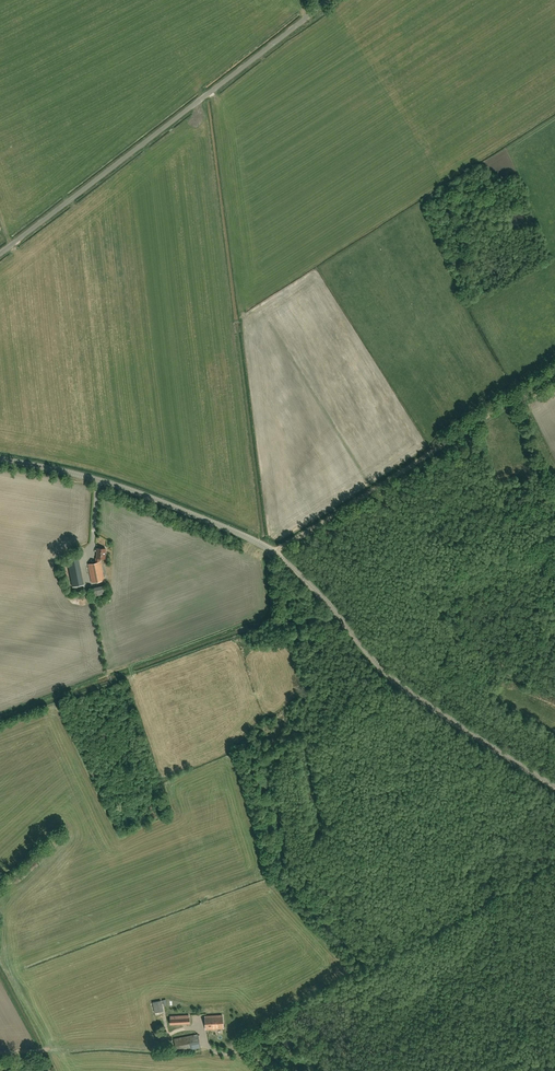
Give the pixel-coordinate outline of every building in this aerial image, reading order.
[(105,558),(105,549),(101,549),(101,548),(98,548),(98,549),(97,549),(97,558),(96,558),(96,562),(88,564),(92,583),(104,580),(100,560),(100,558),(105,558)] [(78,557),(67,559),(72,587),(83,585),(78,557)] [(97,599),(106,597),(103,585),(94,587),(97,599)] [(158,1027),(165,1025),(162,1012),(164,1012),(161,1000),(152,1002),(158,1027)] [(206,1029),(223,1028),(222,1015),(205,1016),(206,1029)] [(192,1025),(191,1018),(183,1018),(176,1018),(167,1019),(167,1024),(177,1023),(177,1026),(184,1026),(184,1025),(192,1025)] [(200,1046),(207,1045),(206,1037),(199,1039),(198,1034),(174,1039),(176,1052),(200,1047),(200,1046)]
